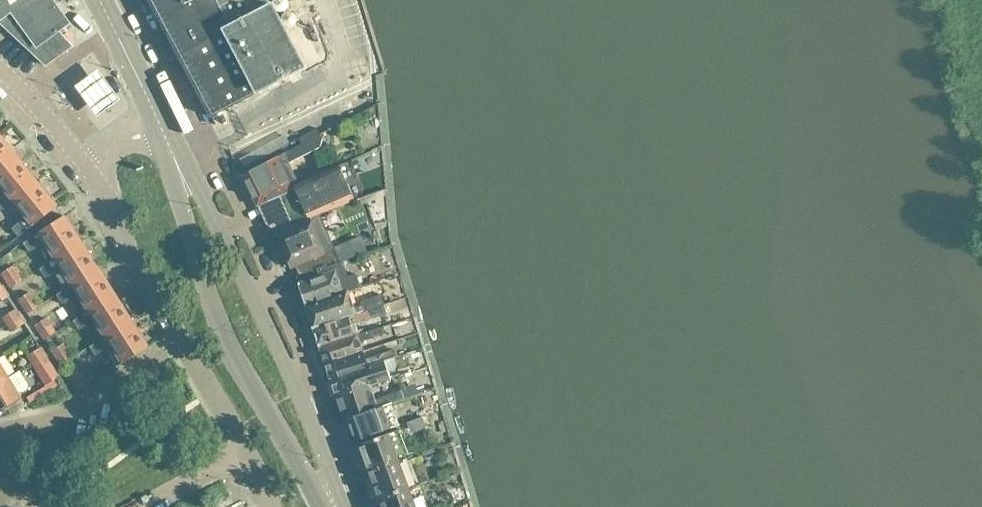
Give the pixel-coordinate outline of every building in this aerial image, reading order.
[(43,64),(71,44),(57,29),(67,22),(51,0),(0,0),(0,24),(43,64)] [(210,115),(231,104),(266,86),(268,90),(305,70),(303,66),(268,0),(149,0),(210,115)] [(118,95),(96,64),(87,71),(73,81),(95,111),(109,102),(118,95)] [(300,143),(240,174),(256,205),(263,202),(299,186),(297,182),(299,182),(288,162),(319,146),(321,138),(316,128),(297,137),(300,143)] [(17,157),(0,136),(0,171),(17,157)] [(0,171),(0,191),(2,193),(0,195),(0,209),(9,202),(36,181),(17,157),(0,171)] [(268,212),(276,230),(309,216),(361,196),(361,190),(361,186),(358,177),(354,169),(349,163),(345,161),(299,182),(297,182),(299,186),(263,202),(268,212)] [(36,181),(9,202),(22,218),(10,227),(18,236),(29,227),(56,205),(36,181)] [(28,251),(40,243),(51,260),(80,242),(63,215),(34,233),(22,241),(28,251)] [(309,216),(276,230),(275,230),(290,266),(294,265),(298,275),(338,261),(332,247),(322,251),(308,217),(310,216),(309,216)] [(80,242),(51,260),(68,286),(96,267),(80,242)] [(341,260),(338,261),(298,275),(296,276),(298,282),(297,283),(304,305),(346,290),(359,286),(354,272),(346,275),(341,260)] [(11,265),(1,272),(10,286),(21,279),(11,265)] [(113,293),(96,267),(68,286),(84,312),(113,293)] [(38,305),(28,290),(17,297),(27,312),(38,305)] [(352,307),(346,290),(304,305),(311,326),(373,306),(383,303),(380,293),(360,300),(362,304),(352,307)] [(129,319),(113,293),(84,312),(101,337),(129,319)] [(376,315),(373,306),(311,326),(318,347),(382,327),(382,326),(356,334),(355,333),(352,334),(349,324),(376,315)] [(5,324),(20,316),(15,308),(1,317),(5,324)] [(24,322),(20,316),(5,324),(10,331),(24,322)] [(45,316),(34,323),(44,338),(54,331),(45,316)] [(129,319),(101,337),(118,364),(147,345),(129,319)] [(382,327),(318,347),(324,362),(361,350),(358,341),(384,333),(382,327)] [(84,372),(108,359),(96,337),(72,350),(84,372)] [(62,342),(51,349),(61,364),(71,357),(62,342)] [(31,363),(45,354),(40,346),(25,355),(31,363)] [(364,359),(361,350),(324,362),(329,378),(366,366),(366,365),(383,360),(397,355),(394,348),(364,359)] [(45,354),(31,363),(35,369),(38,367),(48,382),(59,375),(45,354)] [(387,371),(383,360),(366,365),(366,366),(329,378),(335,395),(368,384),(369,384),(400,374),(397,368),(387,371)] [(8,377),(0,382),(0,409),(20,397),(8,377)] [(374,400),(369,384),(368,384),(335,395),(343,418),(345,418),(391,402),(403,397),(400,390),(374,400)] [(391,402),(345,418),(353,440),(372,433),(399,423),(391,402)] [(399,428),(370,438),(355,444),(365,472),(409,455),(399,428)] [(419,483),(409,455),(365,472),(375,499),(419,483)] [(375,499),(378,506),(428,506),(419,483),(375,499)]
